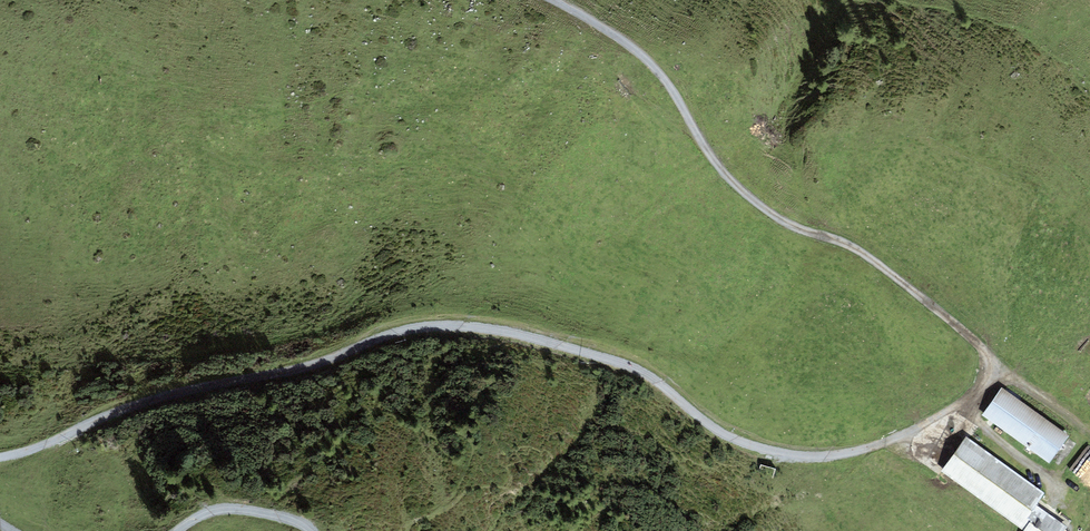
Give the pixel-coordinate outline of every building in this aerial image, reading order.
[(1069,434),(1002,387),(982,415),(1049,462),(1069,434)] [(1045,492),(965,437),(941,472),(1024,530),(1040,507),(1036,505),(1045,492)] [(775,469),(761,465),(758,474),(772,478),(775,469)] [(1040,507),(1024,530),(1023,530),(1064,530),(1067,526),(1040,507)]
